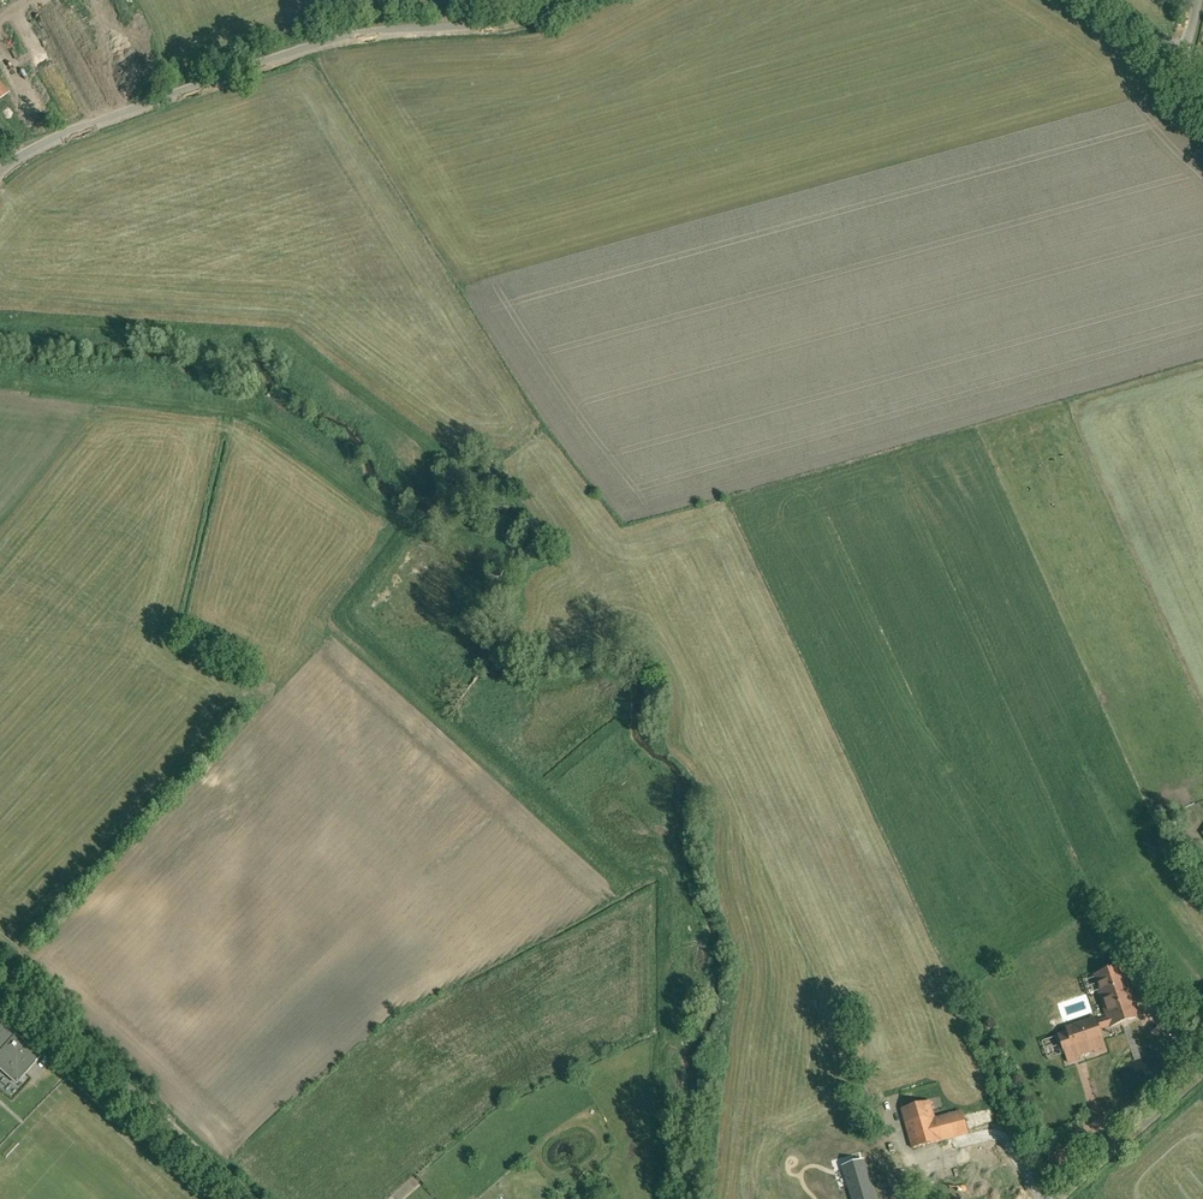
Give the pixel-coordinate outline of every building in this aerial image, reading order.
[(80,87),(91,81),(83,67),(73,73),(80,87)] [(0,83),(0,100),(9,92),(0,83)] [(1099,1029),(1111,1025),(1111,1026),(1139,1016),(1128,981),(1125,982),(1120,967),(1096,975),(1102,993),(1100,994),(1108,1019),(1096,1023),(1095,1019),(1067,1029),(1068,1033),(1059,1036),(1065,1054),(1066,1054),(1069,1063),(1078,1060),(1077,1056),(1095,1050),(1096,1053),(1105,1050),(1102,1041),(1103,1041),(1099,1029)] [(9,1015),(20,1025),(25,1020),(14,1010),(9,1015)] [(0,1021),(0,1068),(16,1083),(40,1057),(0,1021)] [(968,1134),(962,1111),(935,1118),(931,1101),(902,1109),(912,1148),(968,1134)] [(1049,1160),(1058,1171),(1067,1163),(1058,1152),(1049,1160)] [(853,1198),(874,1198),(863,1161),(844,1167),(853,1198)]
